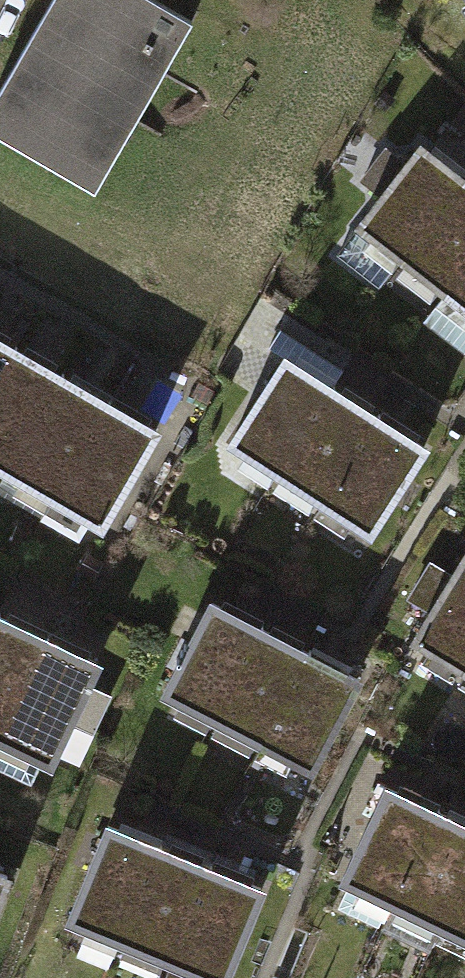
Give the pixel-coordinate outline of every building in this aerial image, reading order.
[(154,0),(49,0),(0,85),(0,138),(95,192),(192,21),(154,0)] [(456,1),(464,15),(464,0),(457,0),(456,1)] [(367,238),(464,314),(464,182),(431,156),(367,238)] [(0,345),(0,481),(116,547),(175,443),(0,345)] [(428,449),(284,355),(227,441),(371,535),(428,449)] [(425,653),(464,676),(464,583),(425,653)] [(359,675),(209,596),(160,688),(311,767),(359,675)] [(0,625),(0,749),(62,778),(110,676),(0,625)] [(396,798),(351,891),(464,946),(464,831),(396,798)] [(122,838),(82,936),(184,977),(246,977),(278,901),(122,838)] [(0,878),(0,945),(21,886),(0,878)]
